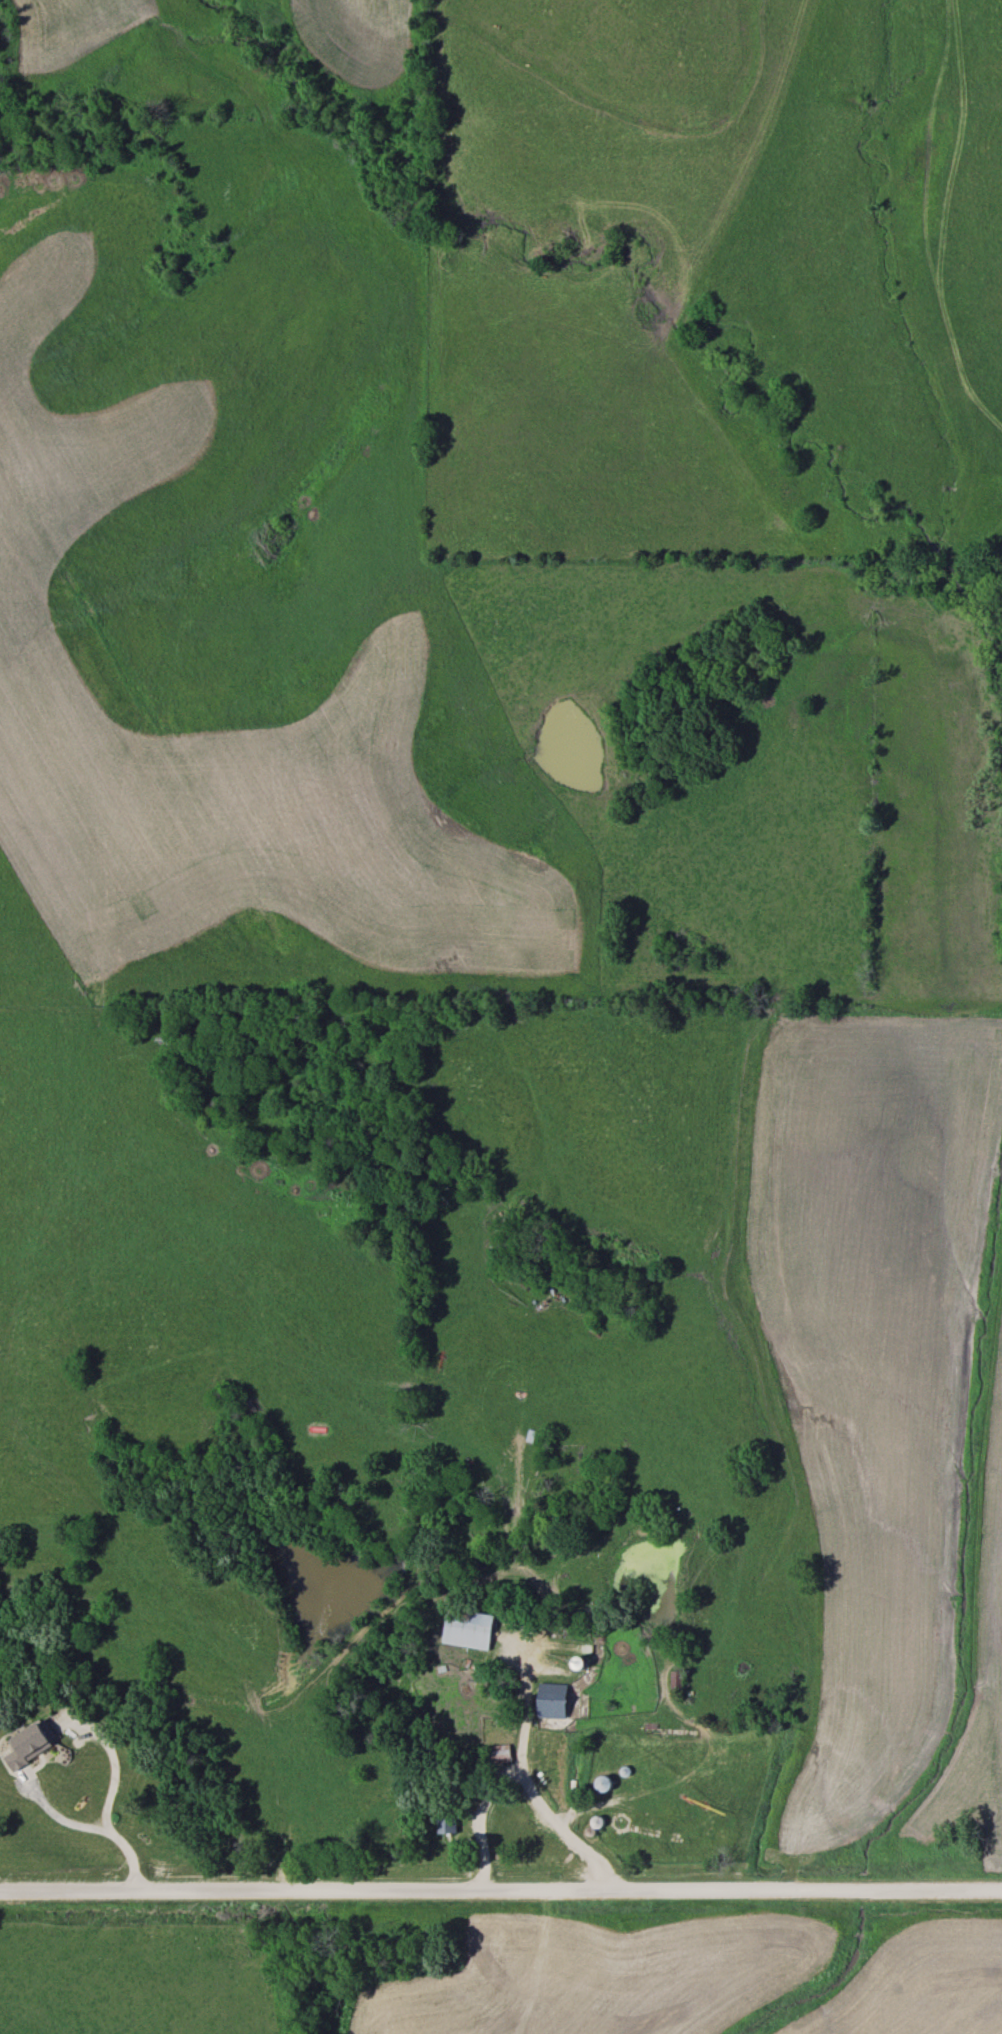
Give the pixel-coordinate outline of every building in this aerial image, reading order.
[(439,1643),(486,1650),(491,1615),(444,1609),(439,1643)] [(678,1676),(669,1676),(669,1690),(678,1690),(678,1676)] [(563,1684),(533,1684),(533,1718),(563,1718),(563,1684)] [(5,1739),(12,1750),(0,1758),(8,1772),(55,1744),(40,1719),(5,1739)] [(492,1761),(507,1761),(507,1746),(492,1746),(492,1761)] [(593,1789),(604,1789),(604,1777),(593,1777),(593,1789)] [(453,1834),(453,1813),(434,1814),(434,1835),(453,1834)]
